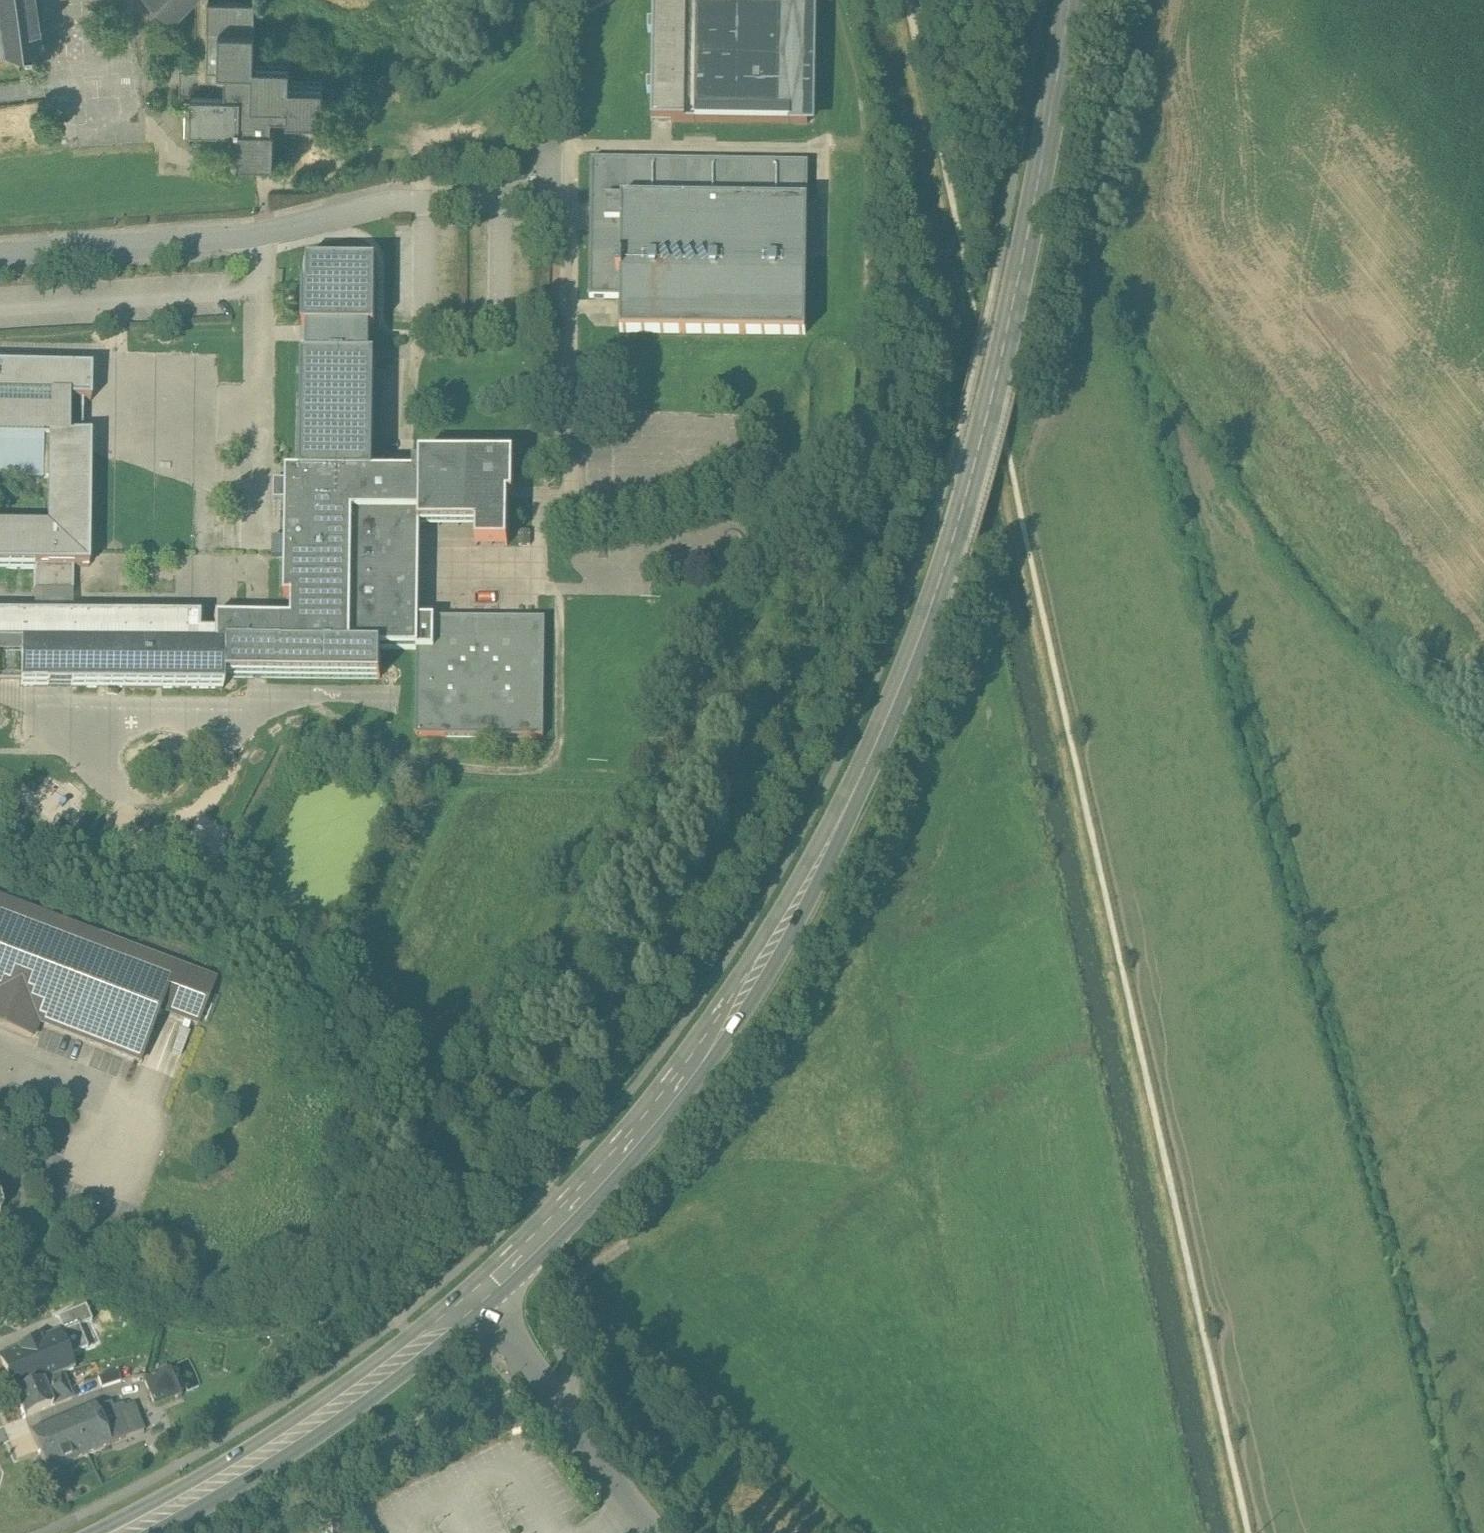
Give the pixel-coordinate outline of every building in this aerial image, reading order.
[(1,40),(1,44),(22,41),(22,43),(40,40),(35,0),(0,0),(0,40),(1,40)] [(175,15),(190,0),(160,0),(175,15)] [(209,1),(209,0),(197,0),(195,91),(192,91),(191,127),(239,128),(239,161),(274,162),(287,162),(287,119),(323,120),(324,84),(290,83),(290,64),(254,63),(256,1),(209,1)] [(654,22),(649,22),(649,34),(654,34),(653,84),(649,84),(648,95),(653,95),(653,121),(673,121),(808,124),(808,122),(808,121),(810,0),(654,0),(654,22)] [(808,163),(593,161),(591,296),(622,297),(622,332),(806,335),(808,163)] [(309,355),(304,355),(302,472),(288,472),(287,599),(294,599),(294,621),(216,620),(214,635),(214,646),(223,646),(223,675),(381,677),(382,647),(419,647),(418,735),(545,736),(546,619),(420,618),(421,574),(422,524),(478,525),(478,544),(509,544),(510,496),(514,496),(515,456),(422,455),(421,474),(374,473),(375,356),(371,356),(371,327),(376,327),(377,263),(305,262),(304,326),(309,326),(309,355)] [(83,403),(91,403),(92,371),(0,370),(0,479),(44,479),(44,478),(50,479),(49,527),(0,527),(0,567),(35,568),(74,568),(90,568),(90,549),(90,455),(91,455),(91,438),(83,437),(83,421),(83,403)] [(74,568),(35,568),(35,593),(74,594),(74,568)] [(0,616),(0,684),(20,685),(20,684),(221,686),(223,675),(223,646),(214,646),(214,635),(198,634),(198,618),(186,618),(186,616),(124,615),(124,617),(0,616)] [(0,898),(0,1024),(33,1037),(34,1035),(33,1035),(38,1023),(140,1062),(156,1021),(154,1021),(159,1010),(196,1024),(195,1025),(198,1026),(215,981),(0,898)] [(86,1305),(59,1316),(65,1331),(92,1320),(86,1305)] [(59,1333),(0,1357),(15,1393),(62,1373),(63,1374),(74,1369),(59,1333)] [(171,1366),(143,1378),(155,1405),(183,1394),(171,1366)] [(117,1371),(99,1377),(102,1388),(121,1381),(117,1371)] [(62,1373),(15,1393),(26,1418),(73,1398),(63,1374),(62,1373)] [(95,1406),(31,1433),(47,1472),(111,1445),(144,1431),(133,1404),(114,1412),(111,1403),(96,1410),(95,1406)]
